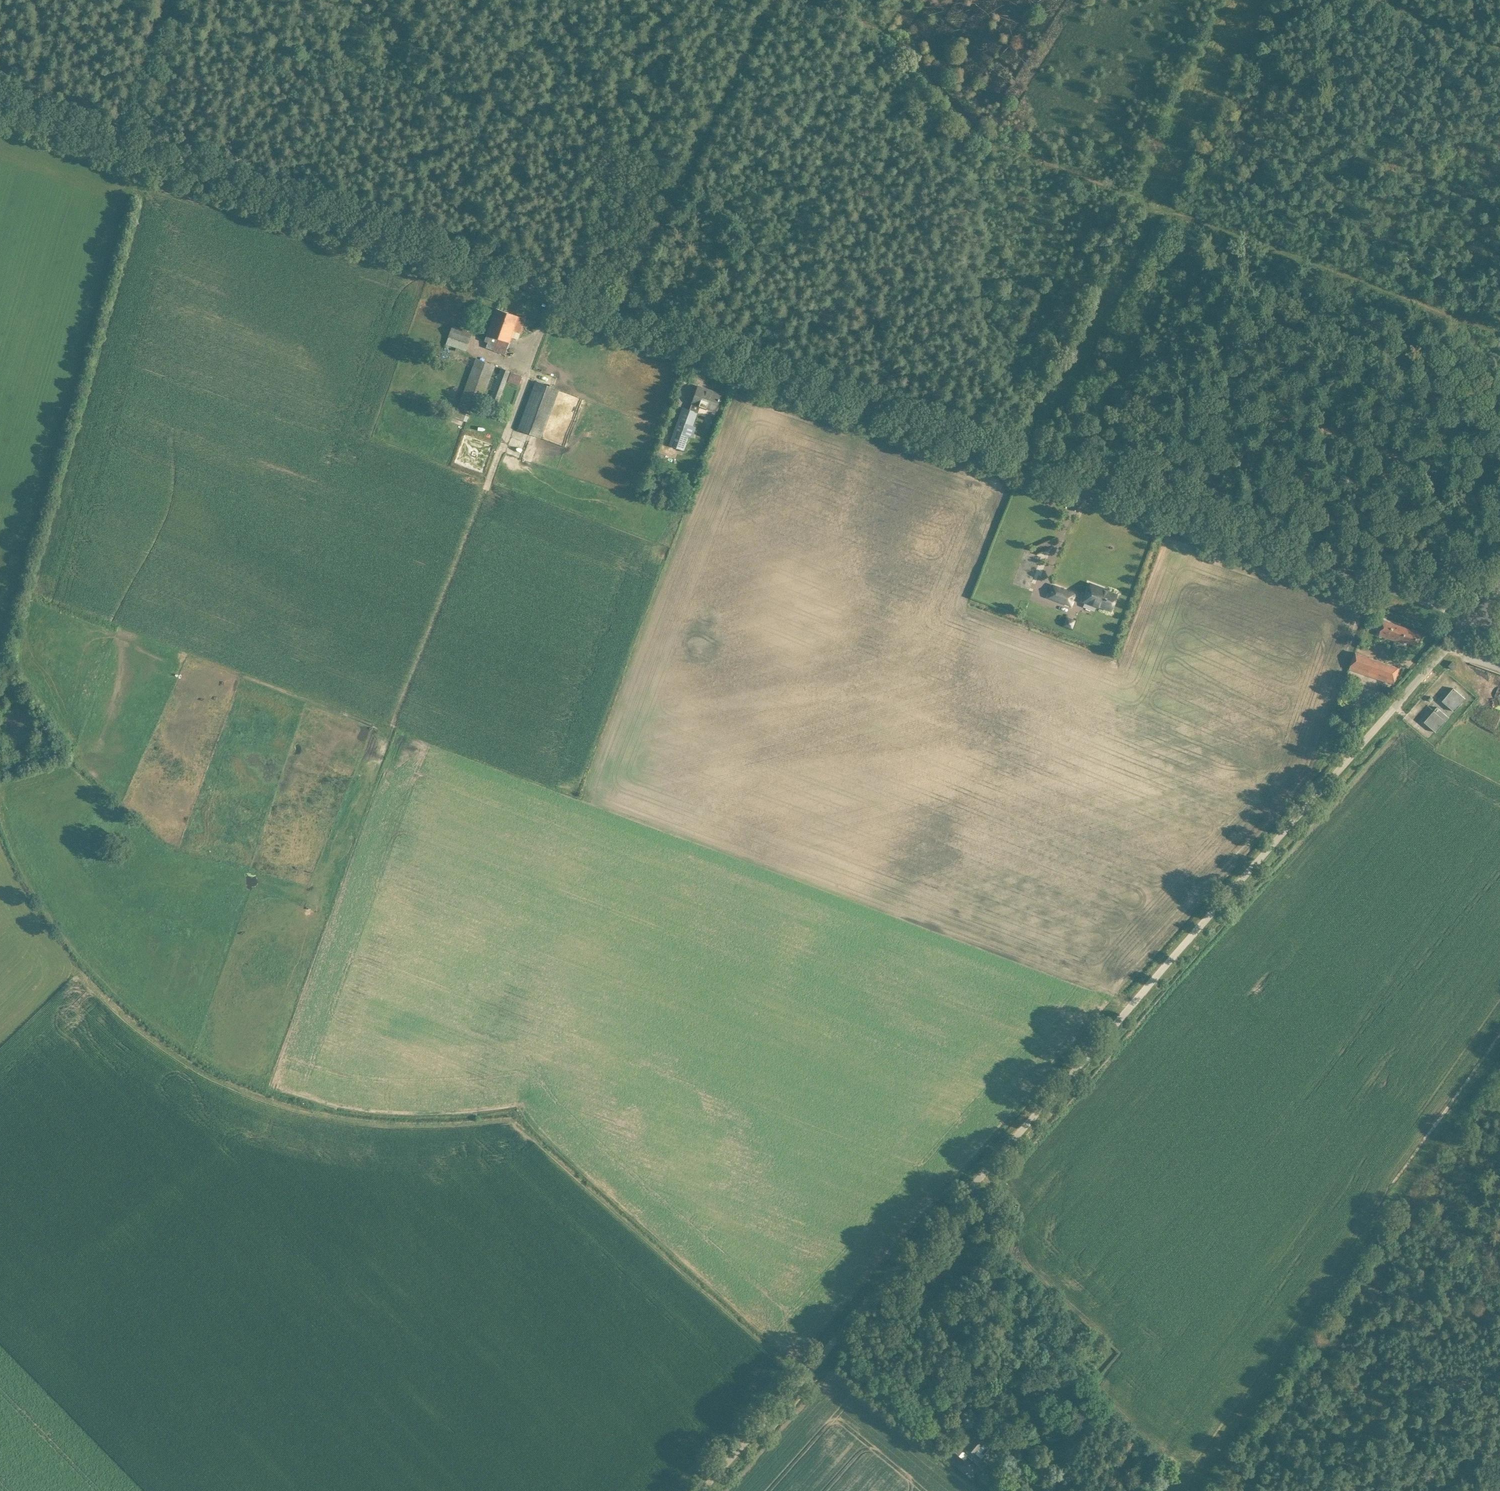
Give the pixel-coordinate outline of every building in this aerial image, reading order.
[(488,342),(486,348),(505,354),(511,336),(518,339),(525,318),(496,308),(485,341),(488,342)] [(472,332),(452,325),(446,344),(466,351),(472,332)] [(454,417),(464,420),(467,421),(469,416),(466,415),(472,399),(481,402),(495,365),(475,358),(454,417)] [(481,411),(493,416),(510,371),(502,368),(487,407),(483,405),(481,411)] [(507,381),(518,385),(522,376),(511,371),(507,381)] [(559,390),(553,387),(536,381),(532,391),(519,429),(541,438),(559,390)] [(669,445),(684,450),(700,405),(715,410),(720,394),(698,386),(690,410),(682,407),(669,445)] [(718,416),(709,412),(705,421),(715,425),(718,416)] [(1104,589),(1089,583),(1084,597),(1082,601),(1098,607),(1098,606),(1111,611),(1117,595),(1104,590),(1104,589)] [(1052,585),(1048,597),(1071,606),(1075,593),(1052,585)] [(1060,616),(1058,623),(1066,626),(1068,618),(1060,616)] [(1385,620),(1380,634),(1404,643),(1405,641),(1417,645),(1422,633),(1385,620)] [(1400,667),(1355,652),(1349,669),(1394,684),(1400,667)] [(1453,669),(1457,665),(1453,661),(1449,666),(1453,669)] [(1466,698),(1454,688),(1442,701),(1454,711),(1466,698)] [(1437,732),(1449,717),(1437,707),(1424,722),(1437,732)] [(1050,1368),(1040,1361),(1034,1370),(1044,1377),(1050,1368)] [(744,1429),(740,1433),(747,1439),(750,1435),(744,1429)]
